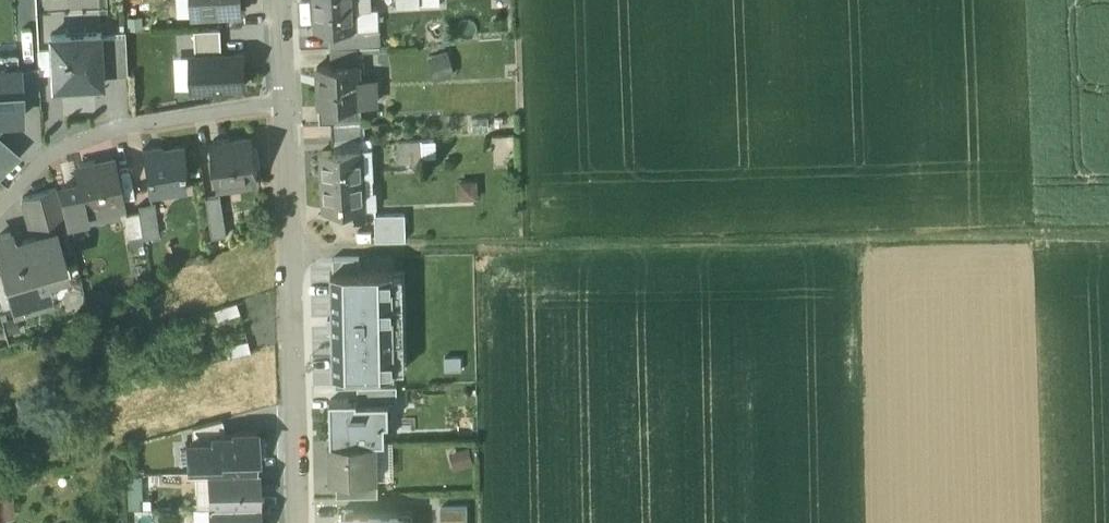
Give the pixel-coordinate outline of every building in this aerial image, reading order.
[(200,14),(241,12),(240,0),(199,0),(200,14)] [(316,30),(328,29),(329,36),(349,35),(349,28),(355,28),(354,0),(314,0),(316,30)] [(420,9),(420,0),(397,0),(398,9),(420,9)] [(349,35),(329,36),(330,49),(356,48),(355,33),(355,28),(349,28),(349,35)] [(195,57),(222,56),(220,29),(194,30),(195,57)] [(86,30),(65,31),(65,33),(49,33),(52,85),(70,84),(71,86),(86,85),(85,83),(104,82),(104,75),(103,48),(102,36),(102,31),(86,32),(86,30)] [(378,32),(355,33),(356,48),(358,48),(379,47),(378,32)] [(126,35),(102,36),(103,48),(127,47),(126,35)] [(127,47),(103,48),(104,75),(128,74),(127,47)] [(356,48),(330,49),(330,66),(359,65),(358,48),(356,48)] [(246,87),(244,54),(222,56),(195,57),(192,57),(194,90),(211,89),(211,93),(233,92),(232,88),(246,87)] [(448,55),(429,61),(436,83),(455,77),(448,55)] [(330,66),(317,67),(319,107),(361,105),(374,104),(373,79),(360,80),(359,65),(330,66)] [(21,116),(19,66),(0,66),(0,117),(21,116)] [(361,105),(319,107),(320,123),(331,123),(360,122),(362,122),(361,105)] [(360,122),(331,123),(332,142),(361,140),(360,122)] [(20,155),(0,137),(0,177),(20,155)] [(251,138),(211,144),(217,184),(258,178),(251,138)] [(423,141),(398,142),(399,162),(423,161),(423,141)] [(185,148),(162,151),(162,149),(143,152),(148,191),(186,185),(184,170),(188,170),(185,148)] [(361,149),(322,151),(323,180),(363,178),(361,149)] [(115,159),(95,164),(96,166),(77,170),(79,180),(84,207),(123,200),(115,159)] [(363,178),(323,180),(325,211),(364,209),(374,208),(374,191),(363,192),(363,178)] [(373,178),(363,178),(363,192),(374,191),(373,178)] [(79,180),(60,183),(67,221),(86,217),(84,207),(79,180)] [(464,198),(481,198),(481,183),(464,183),(464,198)] [(56,186),(21,196),(31,229),(65,220),(56,186)] [(220,196),(206,198),(212,238),(227,236),(220,196)] [(123,200),(84,207),(86,217),(88,217),(89,221),(119,215),(119,211),(125,209),(123,200)] [(153,205),(138,207),(139,212),(141,230),(157,228),(153,205)] [(139,212),(125,214),(130,247),(143,245),(143,239),(141,230),(139,212)] [(405,214),(375,215),(375,241),(406,240),(405,214)] [(157,228),(141,230),(143,239),(158,237),(157,228)] [(0,245),(0,252),(2,257),(14,304),(49,295),(43,272),(63,266),(54,231),(13,241),(0,245)] [(0,234),(0,245),(13,241),(10,231),(0,234)] [(0,257),(0,308),(14,304),(2,257),(0,257)] [(335,260),(335,273),(360,272),(360,259),(335,260)] [(332,273),(334,374),(336,374),(362,374),(395,373),(394,272),(360,272),(335,273),(332,273)] [(237,303),(215,310),(218,321),(241,313),(237,303)] [(248,341),(225,348),(228,358),(251,352),(248,341)] [(362,374),(336,374),(336,387),(356,387),(362,387),(362,374)] [(357,400),(357,403),(389,402),(397,402),(397,386),(362,387),(356,387),(357,400)] [(329,401),(330,442),(370,441),(385,441),(385,423),(389,423),(389,402),(357,403),(357,400),(329,401)] [(222,421),(193,429),(194,442),(215,442),(215,437),(226,437),(222,421)] [(256,433),(234,434),(234,436),(226,437),(215,437),(215,442),(194,442),(193,442),(193,444),(187,444),(187,459),(188,459),(189,475),(209,474),(209,473),(253,472),(254,472),(254,456),(257,456),(256,433)] [(370,441),(330,442),(331,480),(336,480),(371,479),(371,476),(370,441)] [(469,450),(450,455),(454,471),(474,466),(469,450)] [(253,472),(209,473),(209,474),(210,508),(258,507),(257,471),(254,472),(253,472)] [(0,477),(0,519),(12,519),(9,476),(0,477)] [(371,479),(336,480),(336,499),(378,497),(377,476),(371,476),(371,479)] [(210,508),(210,522),(258,522),(258,507),(210,508)] [(441,509),(441,522),(468,521),(468,509),(441,509)] [(341,516),(342,522),(405,522),(405,514),(341,516)]
